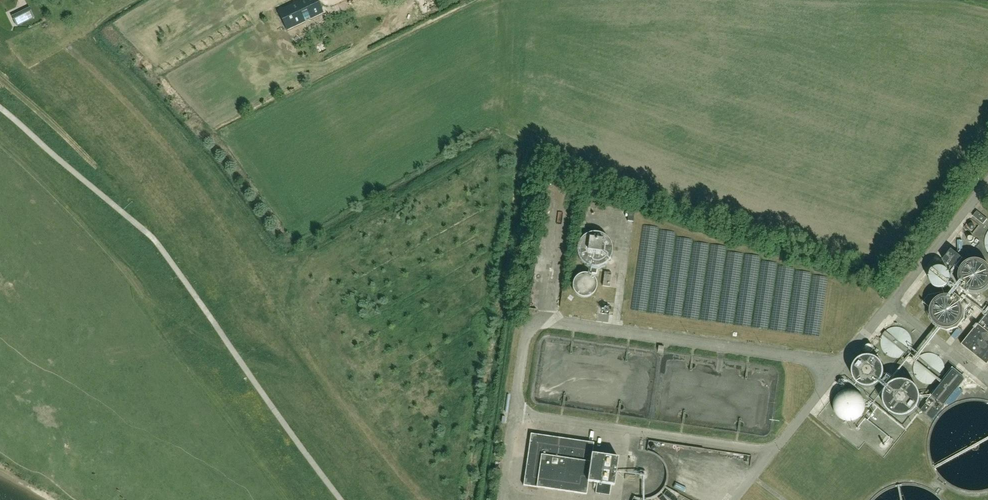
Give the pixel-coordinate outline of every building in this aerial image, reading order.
[(277,11),(286,28),(323,11),(318,0),(300,0),(277,11)] [(407,193),(410,199),(427,191),(424,185),(407,193)] [(385,212),(407,203),(405,198),(382,207),(385,212)] [(987,219),(977,211),(973,216),(983,224),(987,219)] [(581,260),(585,264),(590,266),(596,267),(602,265),(606,262),(610,257),(612,251),(611,245),(608,239),(603,235),(597,233),(591,233),(585,235),(581,239),(578,244),(577,249),(578,255),(581,260)] [(429,247),(424,257),(441,265),(446,254),(429,247)] [(951,249),(942,260),(953,269),(962,258),(951,249)] [(474,255),(467,263),(474,269),(481,260),(474,255)] [(968,291),(973,293),(979,293),(985,291),(987,288),(987,266),(983,262),(977,261),(971,262),(965,265),(962,269),(961,274),(960,279),(962,284),(964,288),(968,291)] [(941,287),(945,285),(948,283),(950,279),(950,275),(948,271),(945,267),(939,266),(934,267),(931,271),(929,276),(930,281),(933,284),(936,286),(941,287)] [(604,272),(602,286),(609,287),(611,273),(604,272)] [(576,294),(580,297),(584,298),(588,297),(592,295),(595,291),(596,287),(595,283),(593,279),(590,276),(586,274),(581,275),(577,277),(574,280),(573,285),(573,290),(576,294)] [(938,329),(943,332),(949,332),(955,331),(960,327),(963,322),(965,316),(964,310),(961,305),(956,301),(951,298),(945,298),(939,301),(934,304),(931,309),(930,315),(931,321),(934,326),(938,329)] [(961,344),(987,365),(987,363),(987,311),(961,344)] [(887,355),(892,357),(897,358),(902,357),(907,354),(910,350),(911,345),(911,340),(910,335),(906,331),(902,328),(897,327),(892,328),(887,330),(883,335),(881,340),(881,346),(883,351),(887,355)] [(919,381),(923,384),(928,385),(934,385),(939,382),(943,379),(945,374),(946,368),(944,362),(941,358),(936,355),(930,353),(925,354),(920,357),(916,361),(914,366),(914,371),(916,376),(919,381)] [(910,363),(914,358),(909,355),(905,360),(910,363)] [(861,386),(866,388),(872,389),(877,387),(881,385),(884,381),(886,376),(886,370),(884,365),(881,361),(876,358),(871,357),(865,358),(861,361),(857,365),(855,371),(855,376),(857,382),(861,386)] [(885,399),(885,405),(887,411),(891,415),(896,419),(901,421),(907,421),(913,419),(918,415),(921,410),(923,405),(923,399),(922,394),(919,389),(914,385),(909,383),(903,382),(896,384),(891,387),(887,393),(885,399)] [(959,388),(946,403),(949,405),(954,403),(963,391),(959,388)] [(844,422),(850,423),(855,422),(860,419),(863,414),(865,409),(864,403),(862,398),(858,394),(852,392),(846,391),(841,393),(837,397),(834,402),(833,407),(834,412),(836,416),(840,420),(844,422)] [(614,485),(618,457),(592,454),(594,443),(531,433),(523,485),(586,494),(588,481),(593,482),(614,485)]
